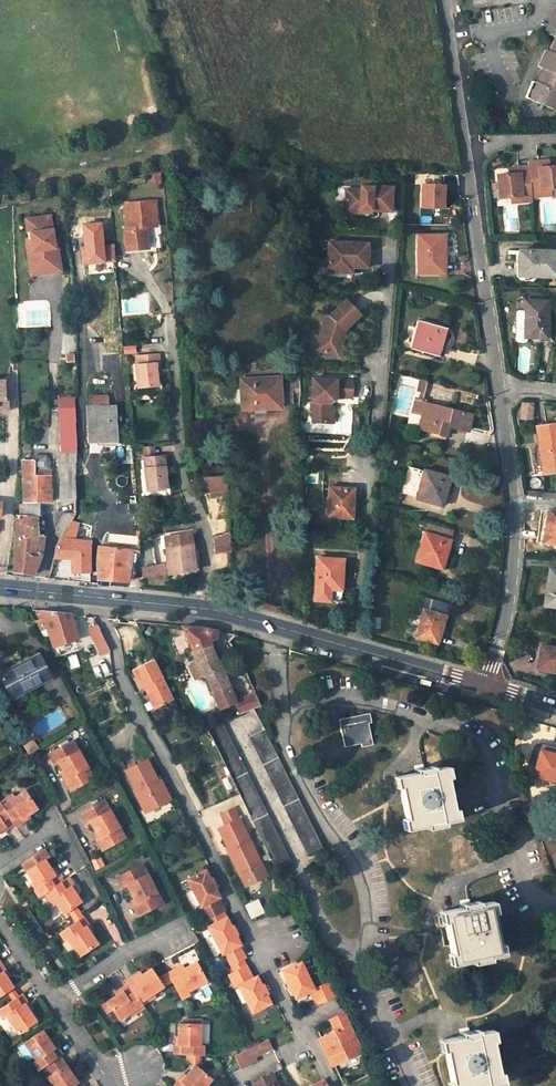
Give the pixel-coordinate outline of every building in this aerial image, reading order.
[(545,31),(549,33),(555,15),(555,5),(545,31)] [(549,33),(555,35),(550,50),(546,48),(539,65),(542,67),(536,81),(532,80),(526,95),(553,107),(555,99),(555,15),(549,33)] [(147,58),(141,61),(147,78),(153,75),(147,58)] [(253,155),(240,155),(240,165),(252,165),(253,155)] [(528,161),(529,166),(531,196),(544,195),(544,189),(550,189),(555,188),(555,166),(549,166),(542,167),(542,160),(535,161),(528,161)] [(531,196),(529,166),(521,166),(516,167),(516,173),(510,173),(497,174),(499,197),(512,196),(517,195),(518,201),(531,200),(531,196)] [(421,206),(447,207),(447,181),(421,181),(421,206)] [(344,203),(350,211),(360,212),(364,209),(369,209),(369,210),(389,211),(391,186),(371,185),(371,186),(360,186),(359,189),(345,188),(344,203)] [(144,205),(144,201),(124,203),(126,227),(123,228),(125,253),(147,251),(145,226),(151,226),(150,218),(154,217),(153,204),(144,205)] [(58,270),(55,247),(52,247),(51,240),(48,215),(23,218),(25,233),(27,232),(28,238),(22,238),(27,275),(58,270)] [(444,234),(417,235),(418,272),(444,272),(444,234)] [(365,261),(366,242),(326,240),(325,265),(349,266),(350,261),(365,261)] [(519,250),(518,259),(515,259),(514,277),(518,280),(530,281),(533,280),(535,275),(555,276),(555,251),(519,250)] [(340,329),(342,331),(358,315),(344,300),(328,315),(324,314),(318,335),(323,337),(319,351),(337,356),(342,335),(341,335),(338,334),(339,330),(340,329)] [(548,301),(525,300),(523,336),(547,337),(548,301)] [(420,320),(412,348),(437,356),(446,327),(420,320)] [(323,337),(318,335),(314,350),(319,351),(323,337)] [(155,386),(155,375),(154,364),(157,364),(157,355),(134,356),(135,365),(134,365),(136,388),(155,386)] [(410,414),(417,378),(402,375),(395,412),(410,414)] [(279,376),(240,378),(240,410),(280,408),(280,403),(292,403),(292,387),(280,388),(279,376)] [(312,412),(312,421),(327,421),(333,415),(333,406),(330,403),(330,399),(332,396),(335,396),(335,395),(351,395),(352,379),(312,378),(311,401),(316,401),(316,409),(312,412)] [(59,397),(60,461),(75,461),(76,450),(74,396),(59,397)] [(421,414),(424,403),(414,400),(411,411),(421,414)] [(520,402),(520,418),(533,418),(533,402),(520,402)] [(421,414),(418,428),(445,435),(448,426),(467,431),(472,415),(424,403),(421,414)] [(114,406),(87,406),(88,441),(111,441),(111,421),(114,421),(114,406)] [(535,427),(539,449),(533,449),(536,474),(555,471),(555,423),(535,427)] [(155,445),(143,446),(144,458),(156,457),(155,445)] [(156,457),(144,458),(147,490),(168,488),(166,476),(166,467),(169,467),(167,456),(156,457)] [(39,516),(40,501),(50,502),(50,475),(32,474),(33,468),(33,460),(21,460),(22,504),(22,507),(21,515),(35,516),(39,516)] [(75,461),(60,461),(59,500),(75,501),(75,461)] [(416,497),(416,498),(441,506),(449,478),(424,470),(407,466),(400,493),(416,497)] [(194,478),(195,493),(226,492),(226,477),(194,478)] [(353,489),(329,488),(327,515),(351,517),(353,489)] [(527,490),(527,495),(555,498),(555,493),(527,490)] [(548,509),(543,541),(555,544),(555,510),(548,509)] [(61,517),(59,520),(58,522),(57,525),(55,531),(54,534),(60,538),(74,514),(74,512),(64,512),(61,517)] [(17,515),(14,550),(39,555),(40,554),(42,537),(33,536),(35,516),(21,515),(19,515),(17,515)] [(423,532),(415,560),(440,568),(452,532),(428,524),(425,533),(423,532)] [(166,563),(167,573),(194,569),(192,545),(191,545),(189,529),(163,531),(166,563)] [(215,552),(230,551),(229,532),(214,537),(215,552)] [(53,557),(70,558),(71,572),(88,571),(89,544),(59,540),(56,545),(53,557)] [(96,576),(128,578),(130,559),(131,549),(98,545),(96,558),(96,576)] [(14,550),(13,570),(32,574),(39,555),(14,550)] [(342,560),(318,558),(315,600),(331,601),(332,590),(338,591),(339,580),(341,580),(342,560)] [(155,565),(156,575),(167,573),(166,563),(155,565)] [(141,568),(142,577),(156,575),(155,565),(141,568)] [(550,570),(544,604),(555,606),(555,571),(550,570)] [(444,616),(447,604),(423,596),(419,608),(423,610),(444,616)] [(14,608),(13,617),(23,618),(24,609),(14,608)] [(32,610),(39,629),(45,627),(52,646),(78,638),(70,614),(32,610)] [(423,610),(415,636),(434,642),(436,633),(439,634),(444,616),(423,610)] [(89,628),(101,654),(110,651),(97,625),(89,628)] [(219,708),(236,701),(208,639),(215,639),(216,630),(201,627),(181,625),(197,660),(203,675),(205,674),(214,693),(213,694),(219,708)] [(542,646),(538,668),(555,671),(555,651),(553,650),(553,648),(542,646)] [(0,674),(0,676),(11,698),(50,678),(38,655),(0,674)] [(154,659),(132,670),(141,687),(144,686),(155,709),(174,699),(154,659)] [(203,675),(197,660),(188,663),(195,678),(203,675)] [(244,703),(247,710),(259,705),(256,698),(244,703)] [(237,706),(221,712),(224,719),(240,712),(237,706)] [(366,714),(338,719),(344,746),(360,743),(372,741),(368,722),(366,714)] [(290,862),(222,720),(205,726),(276,869),(290,862)] [(264,729),(250,736),(307,854),(322,846),(264,729)] [(33,741),(24,746),(28,755),(37,749),(33,741)] [(73,742),(50,754),(55,764),(58,762),(67,779),(64,780),(70,791),(89,782),(83,771),(87,769),(73,742)] [(540,749),(533,774),(555,781),(555,754),(540,749)] [(148,759),(127,771),(136,789),(135,789),(146,812),(168,801),(157,779),(158,778),(158,777),(148,759)] [(414,772),(397,776),(399,786),(405,818),(408,829),(425,825),(444,822),(454,819),(452,808),(446,777),(444,766),(433,768),(414,772)] [(83,771),(89,782),(93,779),(87,769),(83,771)] [(172,799),(160,776),(158,777),(158,778),(157,779),(168,801),(172,799)] [(10,801),(7,798),(0,803),(0,804),(14,825),(16,827),(24,822),(21,819),(36,809),(24,791),(10,801)] [(90,823),(99,839),(98,840),(103,850),(121,841),(116,831),(120,829),(105,801),(82,813),(87,824),(90,823)] [(4,828),(6,830),(14,825),(0,804),(0,831),(4,828)] [(262,866),(234,809),(221,815),(227,825),(220,829),(230,848),(232,852),(229,853),(241,877),(262,866)] [(116,831),(121,841),(125,839),(120,829),(116,831)] [(44,860),(26,872),(35,887),(33,889),(38,897),(43,893),(62,880),(57,873),(54,875),(44,860)] [(127,886),(137,904),(134,906),(139,917),(159,907),(153,896),(157,894),(142,865),(119,877),(124,887),(127,886)] [(198,908),(205,921),(223,912),(224,912),(218,899),(220,898),(215,889),(217,888),(212,879),(211,880),(206,871),(187,880),(201,907),(198,908)] [(80,901),(70,886),(72,884),(68,876),(62,880),(43,893),(49,901),(51,899),(62,914),(67,910),(74,905),(80,901)] [(153,896),(159,907),(163,905),(157,894),(153,896)] [(460,907),(442,910),(444,921),(451,953),(453,964),(470,960),(489,956),(499,954),(497,943),(491,912),(489,901),(478,903),(460,907)] [(67,910),(75,922),(82,917),(74,905),(67,910)] [(226,918),(223,912),(205,921),(205,922),(208,927),(226,918)] [(96,944),(85,927),(88,924),(83,917),(82,917),(75,922),(59,933),(64,940),(66,938),(79,956),(96,944)] [(226,918),(208,927),(221,954),(224,953),(230,966),(242,960),(245,958),(239,946),(240,945),(236,936),(237,935),(232,926),(231,927),(226,918)] [(233,972),(245,966),(242,960),(230,966),(233,972)] [(189,991),(207,982),(200,967),(197,961),(178,971),(177,968),(169,972),(173,981),(182,998),(190,994),(189,991)] [(0,962),(0,994),(6,990),(12,986),(2,971),(5,969),(0,962)] [(315,989),(302,962),(283,971),(287,980),(286,981),(290,990),(292,990),(296,999),(310,992),(316,1005),(337,995),(330,981),(315,989)] [(252,978),(245,966),(233,972),(228,975),(235,988),(238,986),(252,1013),(270,1003),(265,994),(267,993),(262,984),(261,985),(256,976),(252,978)] [(158,978),(152,968),(136,979),(135,977),(127,982),(129,984),(142,1003),(143,1006),(144,1006),(152,1000),(150,997),(165,987),(163,985),(158,978)] [(158,978),(163,985),(169,982),(165,974),(158,978)] [(121,1021),(136,1011),(138,1013),(145,1008),(144,1006),(143,1006),(142,1003),(129,984),(122,989),(123,992),(108,1002),(121,1021)] [(13,1001),(19,996),(12,986),(6,990),(13,1001)] [(18,1034),(36,1021),(25,1004),(27,1002),(22,995),(19,996),(13,1001),(0,1009),(0,1014),(3,1018),(6,1016),(18,1034)] [(335,1065),(364,1051),(345,1012),(337,1016),(344,1030),(338,1033),(336,1030),(322,1038),(335,1065)] [(338,1033),(344,1030),(337,1016),(331,1019),(336,1030),(338,1033)] [(201,1042),(200,1022),(178,1023),(179,1043),(175,1043),(176,1052),(189,1052),(201,1051),(205,1051),(205,1042),(201,1042)] [(441,1039),(443,1050),(450,1082),(451,1085),(482,1085),(488,1085),(499,1083),(497,1072),(491,1040),(489,1029),(477,1032),(459,1035),(441,1039)] [(42,1030),(23,1042),(35,1059),(31,1062),(37,1071),(45,1065),(54,1059),(57,1057),(58,1056),(59,1055),(61,1054),(55,1046),(53,1047),(42,1030)] [(270,1046),(266,1039),(237,1053),(239,1057),(235,1059),(237,1063),(270,1046)] [(187,1060),(195,1066),(195,1065),(199,1069),(201,1051),(189,1052),(187,1060)] [(59,1055),(58,1056),(57,1057),(54,1059),(45,1065),(50,1073),(46,1076),(52,1085),(83,1085),(78,1079),(76,1081),(59,1055)] [(212,1079),(199,1069),(195,1065),(195,1066),(182,1081),(179,1079),(174,1085),(206,1085),(212,1079)] [(254,1083),(255,1085),(280,1085),(274,1074),(254,1083)] [(327,1077),(308,1085),(331,1085),(327,1077)]
